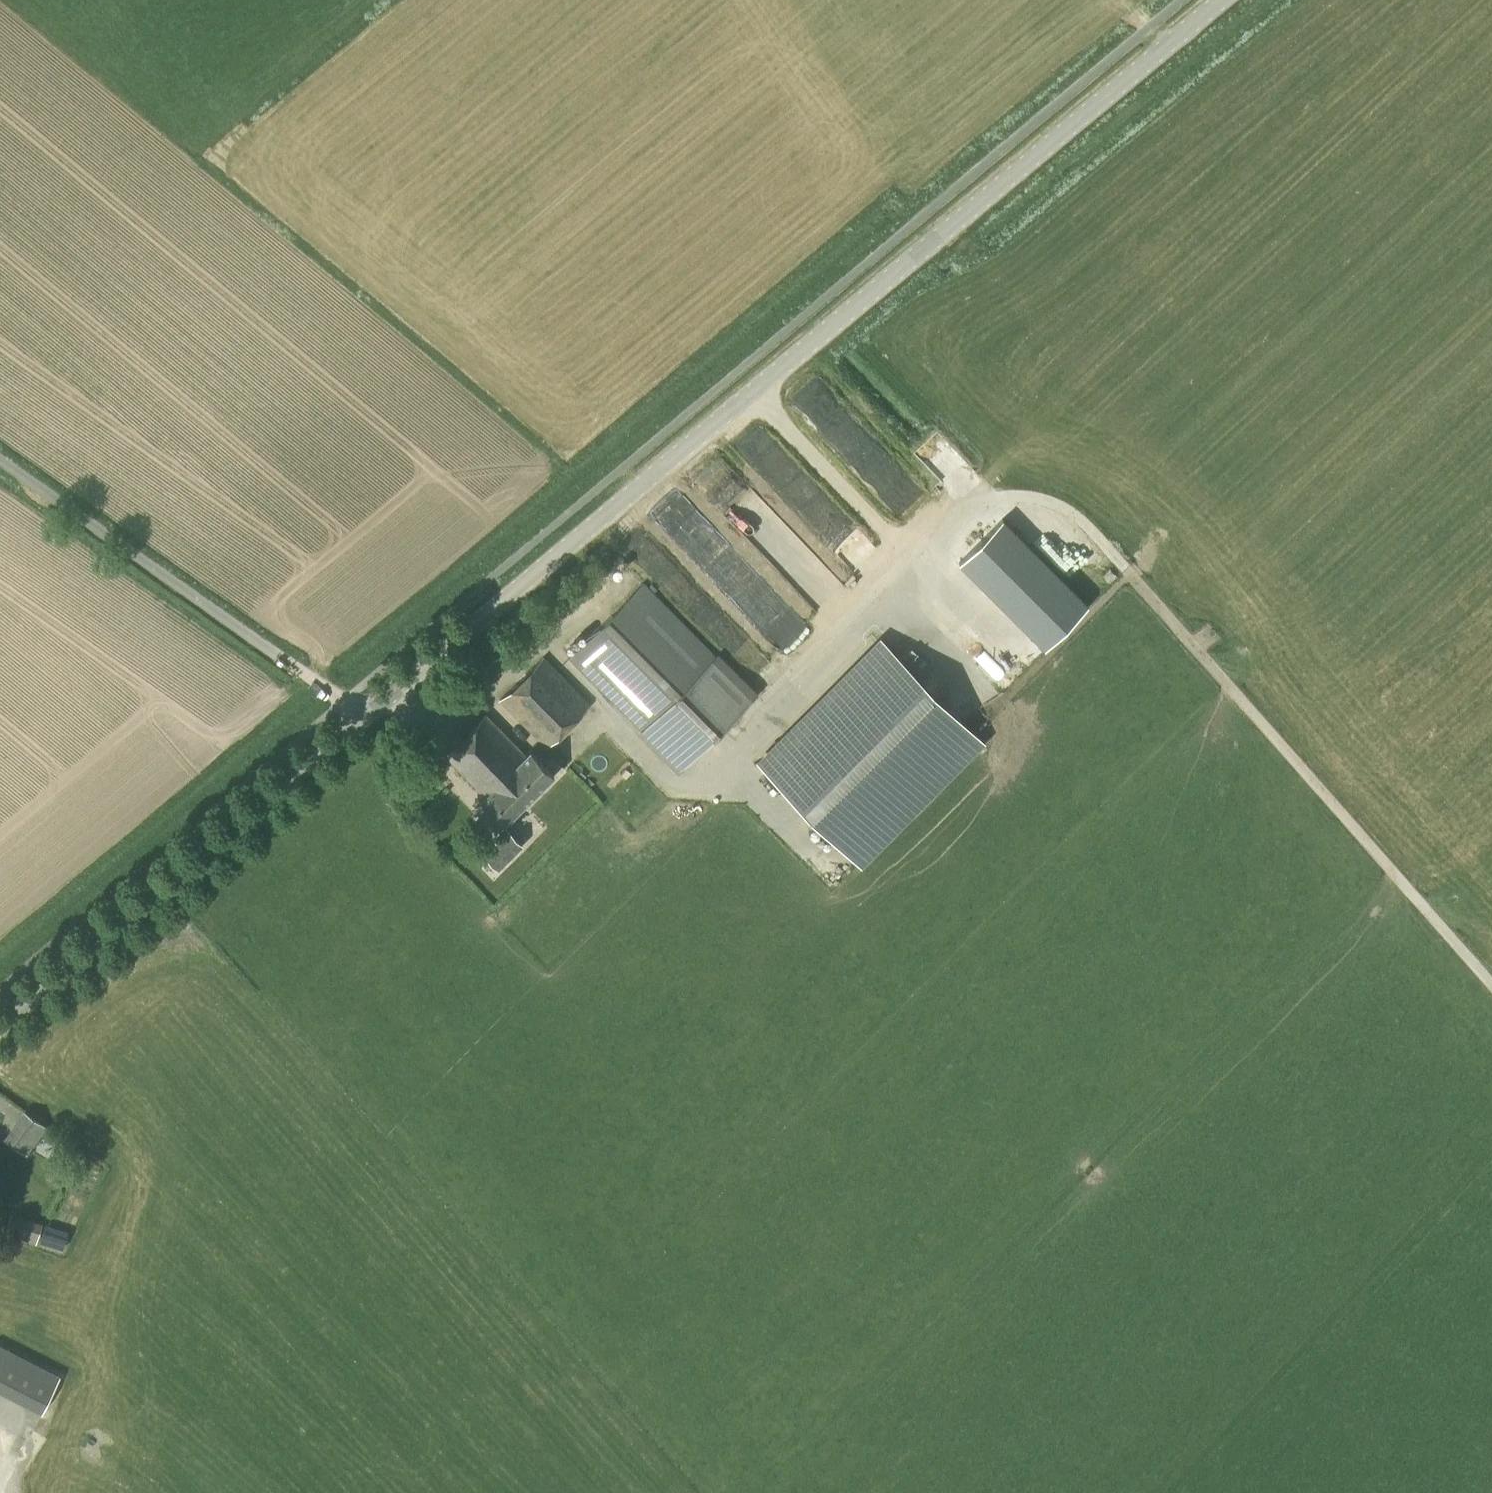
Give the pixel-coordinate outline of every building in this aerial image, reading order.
[(741,481),(750,471),(737,459),(714,484),(737,505),(751,490),(741,481)] [(640,542),(653,561),(667,552),(654,533),(640,542)] [(780,603),(717,541),(699,559),(762,621),(780,603)] [(696,576),(685,584),(698,606),(710,598),(696,576)] [(715,657),(644,585),(571,657),(642,729),(642,730),(681,769),(754,696),(715,657)] [(812,587),(752,645),(776,671),(836,613),(812,587)] [(746,637),(728,616),(714,628),(732,649),(746,637)] [(985,732),(886,634),(764,762),(863,861),(985,732)] [(546,748),(590,703),(543,656),(498,701),(546,748)] [(525,756),(486,715),(445,754),(485,795),(481,799),(504,823),(554,775),(531,751),(525,756)] [(497,871),(523,845),(505,827),(492,840),(495,843),(482,856),(497,871)] [(26,1155),(45,1129),(22,1111),(3,1137),(26,1155)] [(5,1234),(37,1244),(43,1223),(11,1214),(5,1234)] [(0,1345),(0,1391),(33,1408),(36,1409),(42,1412),(60,1375),(37,1364),(8,1349),(0,1345)]
